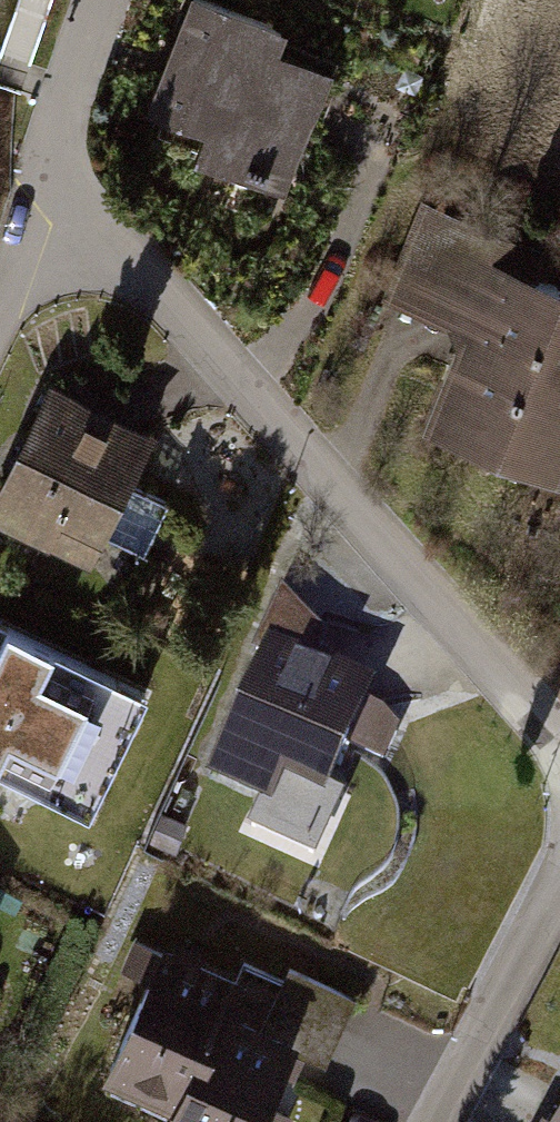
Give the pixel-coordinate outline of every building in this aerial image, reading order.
[(197,0),(196,0),(146,128),(291,185),(322,106),(341,56),(197,0)] [(448,208),(405,307),(478,338),(436,434),(559,488),(559,257),(448,208)] [(33,384),(0,455),(0,535),(76,570),(139,432),(33,384)] [(0,635),(0,785),(90,830),(150,709),(0,635)] [(361,687),(266,641),(199,777),(294,823),(361,687)] [(162,933),(102,1067),(175,1099),(164,1121),(256,1121),(295,1034),(228,1005),(244,969),(162,933)] [(539,1121),(559,1121),(559,1078),(539,1121)]
